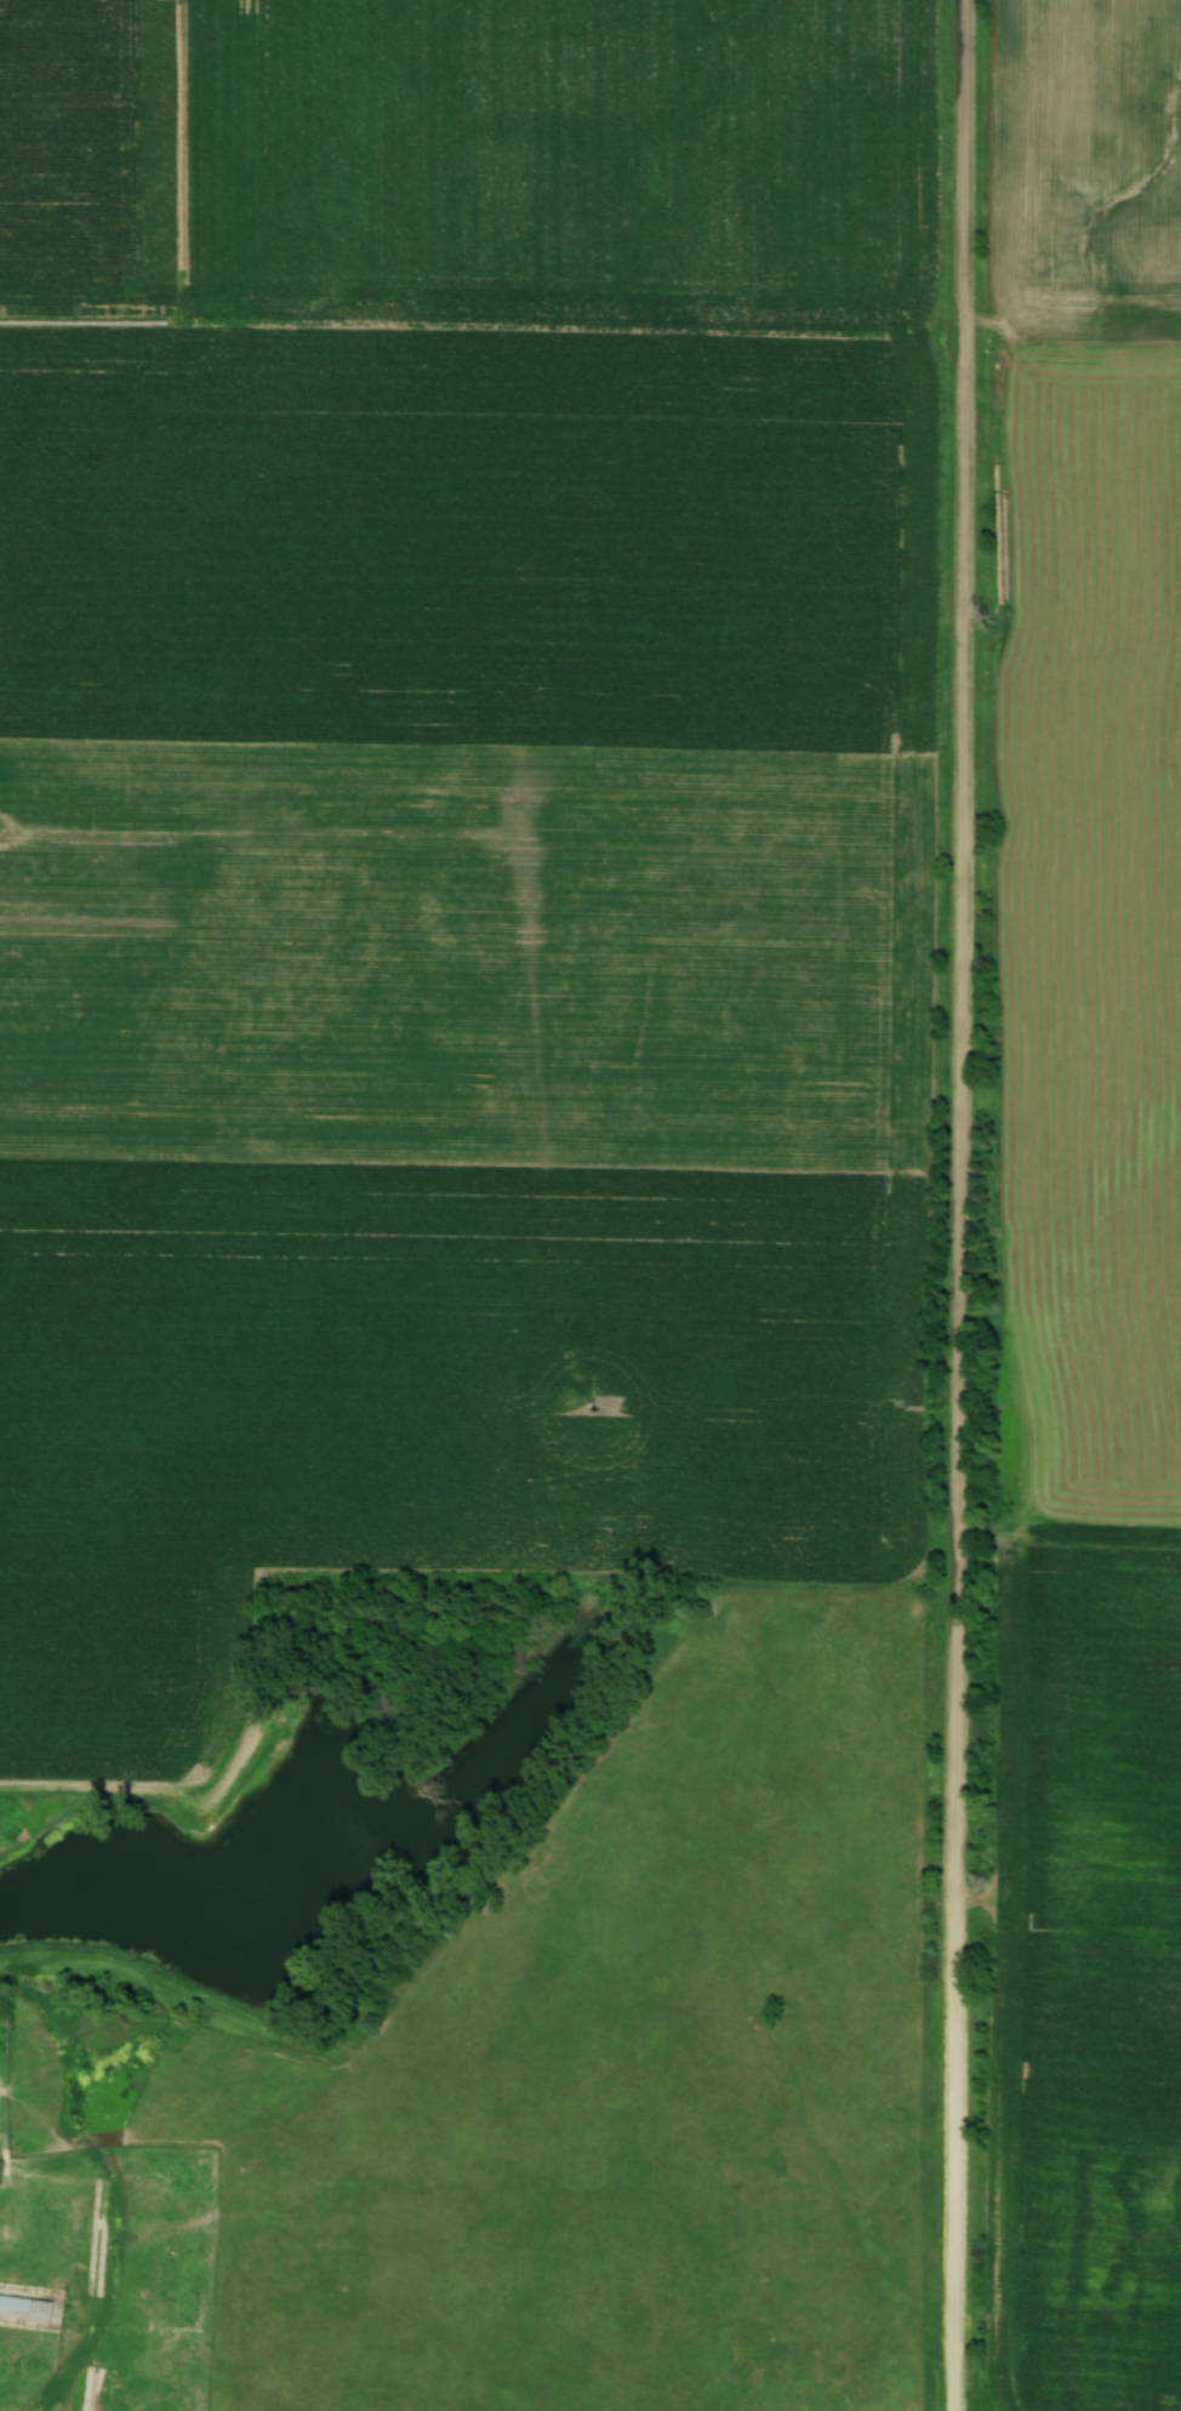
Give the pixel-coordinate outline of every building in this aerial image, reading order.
[(53,2302),(0,2296),(0,2314),(51,2320),(53,2302)]
